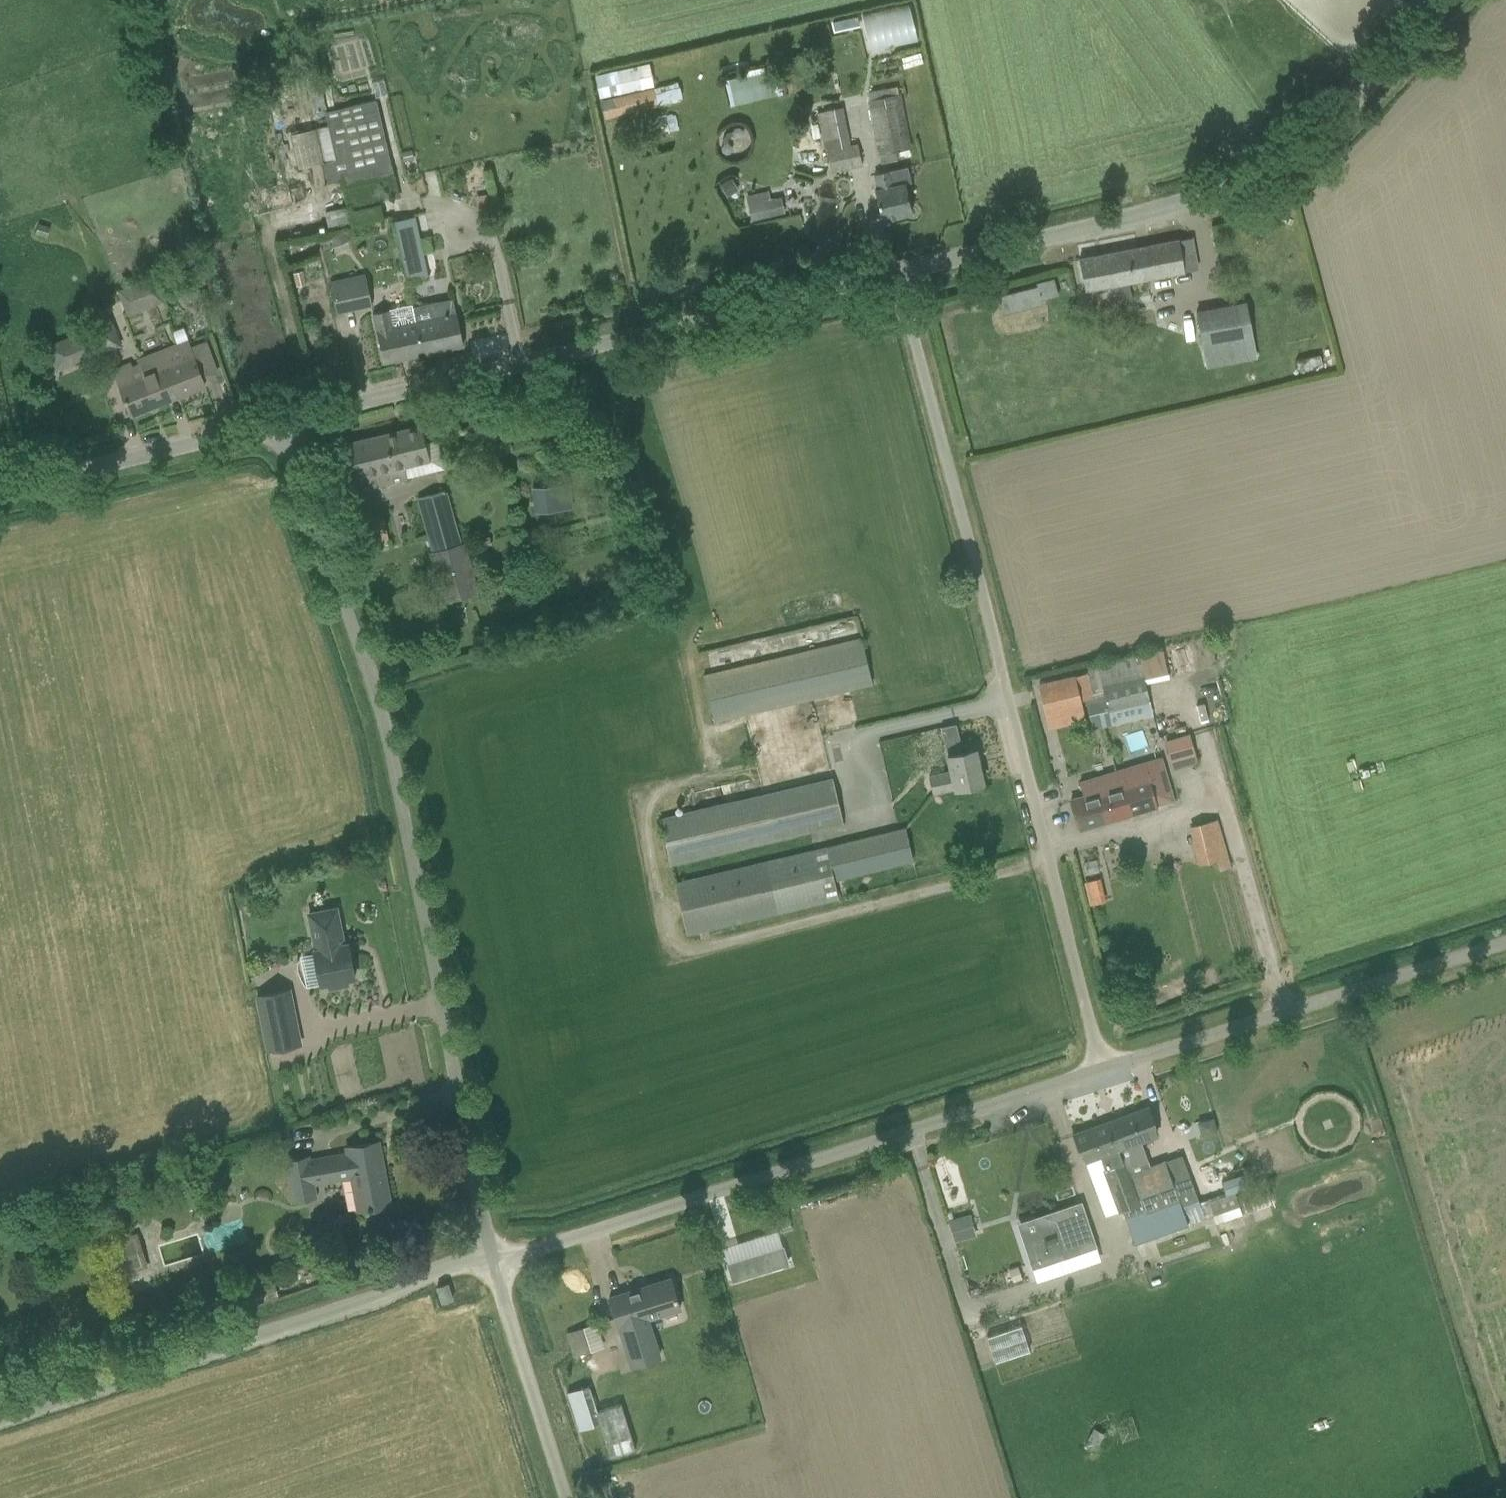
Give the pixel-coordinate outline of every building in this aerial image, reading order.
[(832,21),(835,30),(860,24),(858,15),(832,21)] [(651,60),(595,73),(605,115),(683,98),(679,81),(657,86),(651,60)] [(726,75),(729,102),(775,96),(772,70),(726,75)] [(898,152),(912,149),(902,91),(891,93),(870,97),(881,154),(898,152)] [(394,175),(376,100),(325,112),(336,159),(336,158),(336,159),(342,187),(394,175)] [(730,136),(734,136),(737,138),(741,137),(743,134),(742,130),(739,127),(735,128),(733,132),(727,132),(723,138),(724,144),(721,148),(722,152),(726,155),(731,154),(733,150),(732,145),(728,143),(728,140),(730,136)] [(826,149),(827,154),(830,172),(863,166),(858,143),(851,144),(826,149)] [(875,190),(882,220),(912,213),(906,184),(910,183),(907,168),(876,174),(880,189),(875,190)] [(727,197),(739,190),(732,179),(720,186),(727,197)] [(400,198),(399,189),(390,191),(392,199),(400,198)] [(752,219),(755,218),(783,211),(780,197),(771,199),(769,189),(749,194),(746,194),(752,219)] [(349,211),(352,225),(383,217),(380,204),(349,211)] [(51,227),(39,223),(35,233),(47,237),(51,227)] [(334,247),(348,241),(344,230),(330,236),(334,247)] [(428,278),(419,236),(399,241),(402,255),(408,282),(428,278)] [(1192,238),(1179,240),(1079,259),(1085,291),(1111,286),(1114,303),(1132,299),(1129,283),(1198,270),(1192,238)] [(366,272),(332,279),(339,312),(374,304),(366,272)] [(154,276),(117,290),(126,316),(163,302),(154,276)] [(176,282),(180,301),(200,296),(195,277),(176,282)] [(1037,286),(1041,300),(1058,295),(1054,278),(1036,283),(1037,286)] [(1041,300),(1037,286),(1011,293),(1016,311),(1042,303),(1041,300)] [(426,303),(413,306),(424,354),(464,345),(453,297),(426,303)] [(1196,310),(1203,346),(1253,337),(1246,301),(1196,310)] [(384,362),(424,354),(413,306),(412,304),(389,309),(390,310),(373,313),(384,362)] [(46,345),(57,371),(83,361),(72,335),(46,345)] [(150,358),(166,400),(205,385),(188,343),(150,358)] [(1296,360),(1298,369),(1322,364),(1320,355),(1296,360)] [(166,400),(150,358),(139,362),(144,376),(120,386),(131,414),(166,400)] [(46,375),(32,379),(35,392),(49,389),(46,375)] [(341,486),(343,494),(407,478),(404,466),(430,460),(421,425),(332,447),(333,454),(320,457),(328,490),(341,486)] [(562,509),(559,485),(534,487),(537,512),(562,509)] [(434,549),(429,550),(444,602),(480,591),(466,541),(463,541),(447,488),(419,496),(434,549)] [(382,514),(370,517),(375,543),(388,540),(382,514)] [(490,538),(477,541),(479,548),(492,544),(490,538)] [(483,567),(486,581),(501,578),(498,564),(483,567)] [(715,719),(875,682),(864,636),(704,673),(715,719)] [(1177,673),(1196,669),(1190,642),(1172,646),(1177,673)] [(1093,726),(1113,722),(1153,712),(1144,675),(1146,674),(1141,653),(1085,666),(1090,688),(1092,688),(1094,697),(1086,698),(1093,726)] [(1082,708),(1074,676),(1039,685),(1047,716),(1082,708)] [(956,789),(983,783),(975,749),(963,752),(956,722),(941,726),(948,755),(947,755),(951,770),(929,776),(933,792),(955,787),(956,789)] [(1190,734),(1164,741),(1170,762),(1195,755),(1190,734)] [(1101,775),(1115,818),(1173,801),(1160,758),(1101,775)] [(845,822),(834,775),(660,816),(672,863),(845,822)] [(1095,792),(1071,800),(1080,829),(1115,818),(1101,775),(1091,778),(1095,792)] [(836,878),(913,859),(905,826),(827,846),(676,881),(689,933),(840,897),(836,878)] [(1223,843),(1196,850),(1200,863),(1217,859),(1220,870),(1229,868),(1225,852),(1223,843)] [(1091,903),(1107,899),(1101,875),(1084,880),(1091,903)] [(316,950),(314,950),(321,984),(328,983),(329,988),(348,984),(348,979),(355,977),(351,956),(350,956),(350,957),(347,958),(336,908),(309,914),(316,950)] [(1117,953),(1106,956),(1110,969),(1120,965),(1117,953)] [(254,995),(265,1051),(300,1044),(288,988),(254,995)] [(1157,1134),(1154,1126),(1148,1107),(1106,1122),(1125,1171),(1128,1170),(1130,1174),(1150,1167),(1140,1140),(1142,1139),(1157,1134)] [(1125,1171),(1106,1122),(1074,1134),(1081,1153),(1084,1161),(1102,1155),(1105,1164),(1102,1165),(1105,1175),(1107,1174),(1121,1208),(1140,1201),(1130,1174),(1128,1170),(1125,1171)] [(390,1204),(378,1141),(345,1147),(346,1154),(312,1160),(311,1154),(286,1158),(293,1201),(319,1195),(316,1183),(351,1176),(357,1210),(390,1204)] [(1130,1174),(1140,1201),(1142,1200),(1145,1209),(1180,1196),(1177,1187),(1167,1160),(1150,1167),(1130,1174)] [(1218,1220),(1244,1212),(1233,1180),(1226,1183),(1229,1192),(1211,1198),(1218,1220)] [(1025,1209),(1044,1214),(1048,1198),(1029,1193),(1025,1209)] [(1189,1220),(1180,1196),(1145,1209),(1126,1215),(1135,1241),(1189,1220)] [(1033,1275),(1104,1251),(1087,1201),(1042,1216),(1044,1221),(1018,1229),(1033,1275)] [(781,1232),(792,1229),(788,1215),(777,1218),(781,1232)] [(973,1215),(949,1221),(954,1241),(978,1235),(973,1215)] [(119,1250),(124,1265),(142,1260),(134,1235),(117,1240),(119,1250)] [(790,1264),(784,1245),(727,1263),(732,1281),(790,1264)] [(42,1274),(53,1270),(48,1259),(40,1262),(42,1266),(40,1267),(42,1274)] [(1009,1269),(1013,1282),(1022,1279),(1018,1267),(1009,1269)] [(680,1308),(671,1278),(609,1297),(619,1328),(620,1327),(621,1333),(632,1366),(651,1360),(662,1356),(650,1317),(680,1308)] [(453,1299),(452,1297),(448,1283),(437,1286),(443,1303),(453,1299)] [(233,1311),(279,1297),(275,1284),(230,1298),(233,1311)] [(991,1334),(997,1358),(1031,1349),(1025,1325),(991,1334)] [(589,1352),(583,1329),(566,1333),(572,1357),(589,1352)] [(588,1385),(570,1389),(578,1428),(596,1425),(588,1385)] [(626,1402),(598,1408),(608,1455),(635,1449),(626,1402)] [(1093,1428),(1087,1439),(1098,1445),(1104,1434),(1093,1428)]
